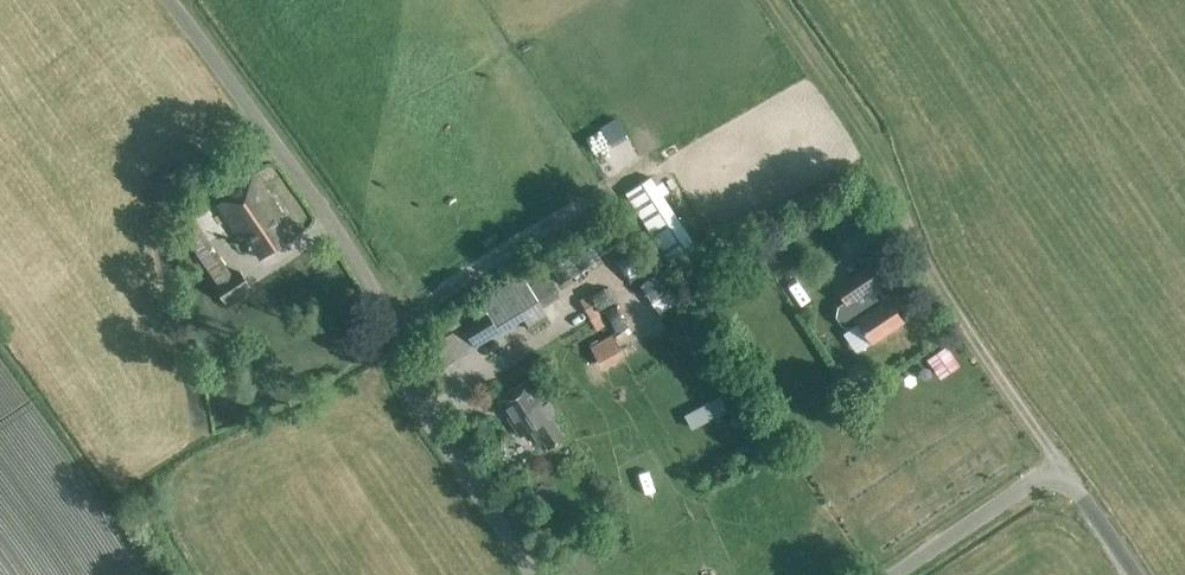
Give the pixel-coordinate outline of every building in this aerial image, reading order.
[(259,258),(290,237),(275,216),(280,212),(254,174),(227,191),(230,196),(216,205),(240,240),(245,236),(259,258)] [(692,244),(658,192),(646,190),(634,197),(632,193),(626,197),(667,260),(692,244)] [(194,221),(184,228),(180,231),(217,286),(216,288),(226,303),(249,287),(239,272),(232,277),(194,221)] [(886,300),(875,283),(879,281),(869,266),(834,289),(843,302),(838,306),(835,317),(842,326),(852,328),(858,323),(871,342),(902,321),(887,299),(886,300)] [(485,311),(461,328),(455,320),(446,325),(450,332),(422,351),(436,373),(498,330),(501,334),(522,320),(529,331),(548,319),(541,308),(558,297),(540,268),(522,279),(519,275),(478,302),(485,311)] [(590,288),(605,318),(616,313),(600,283),(590,288)] [(939,379),(959,365),(946,346),(926,360),(939,379)] [(519,437),(530,430),(539,445),(544,442),(548,449),(564,438),(550,417),(555,414),(531,377),(495,400),(519,437)]
